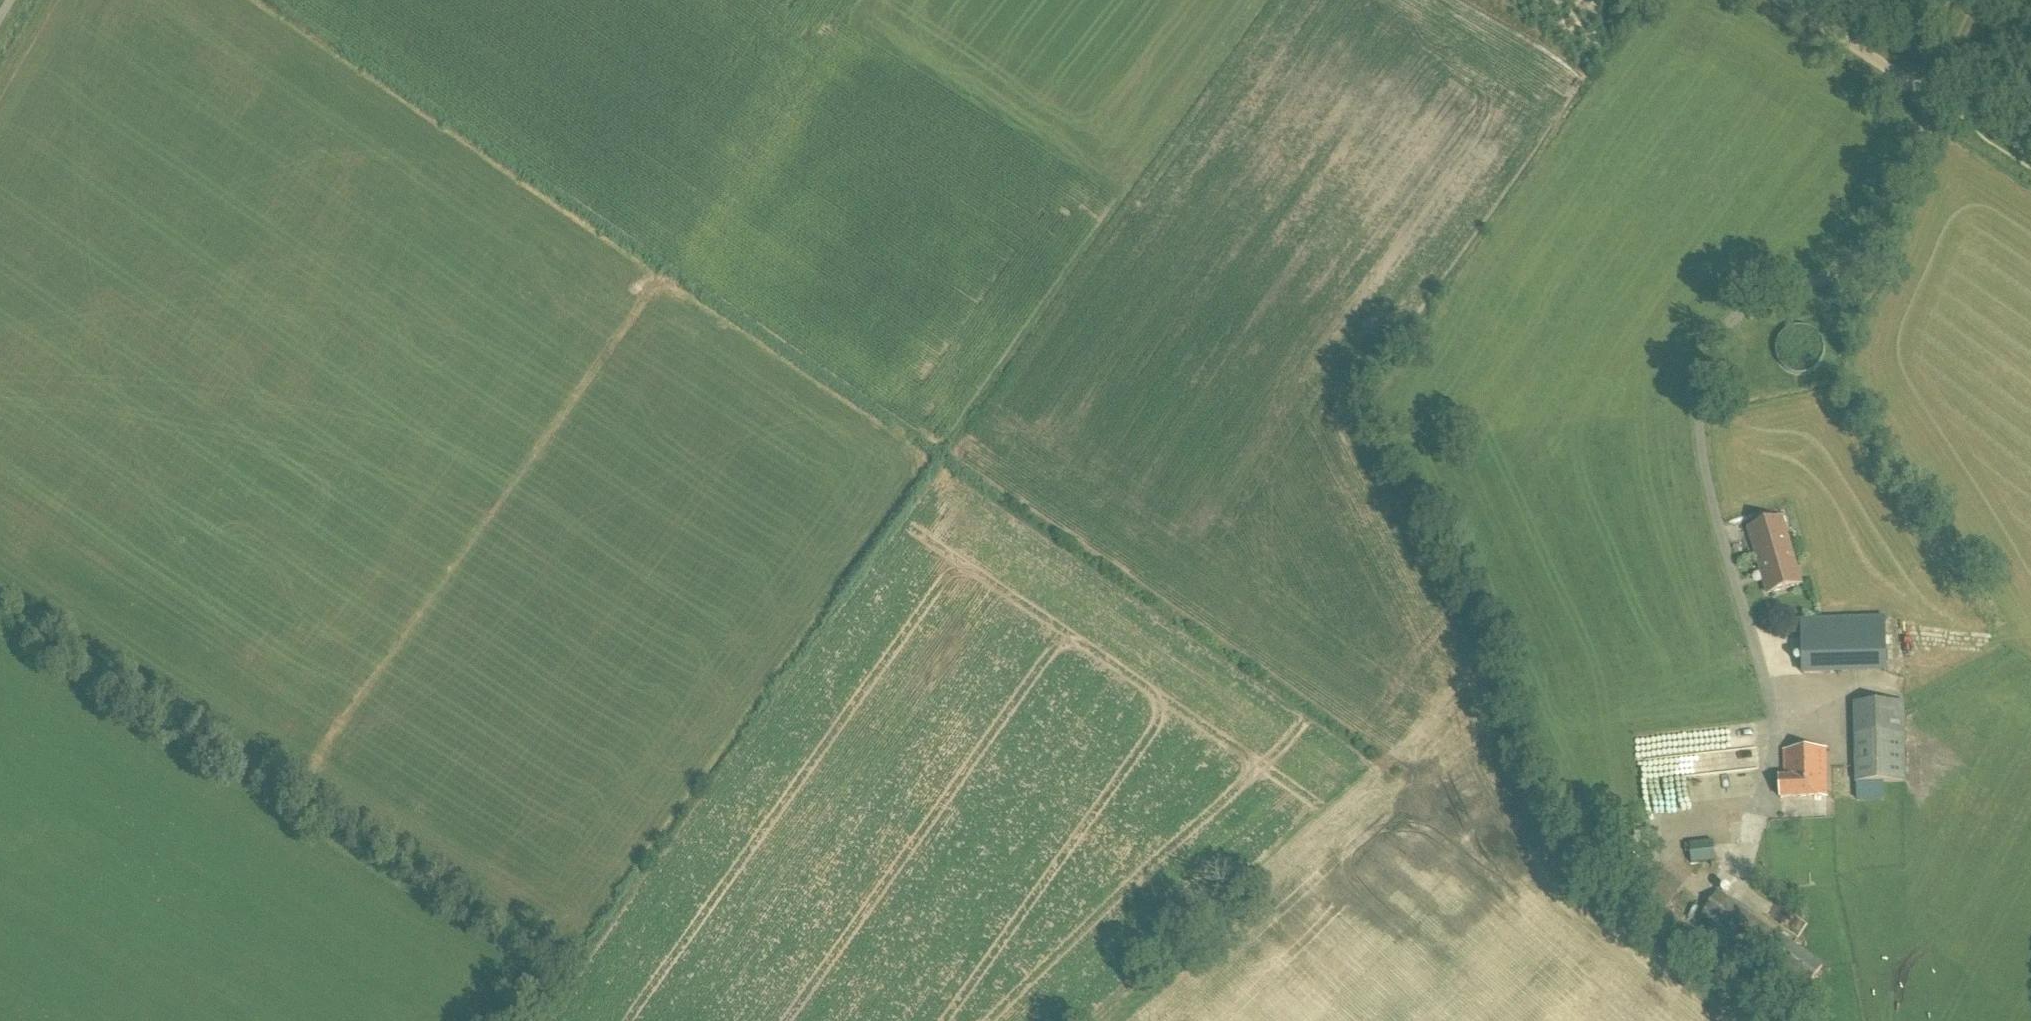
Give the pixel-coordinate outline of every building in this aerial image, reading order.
[(1768,594),(1801,585),(1781,519),(1748,529),(1768,594)] [(1801,676),(1887,674),(1886,616),(1800,618),(1801,676)] [(1855,798),(1881,797),(1881,783),(1907,782),(1904,702),(1853,702),(1855,798)] [(1780,799),(1827,796),(1825,749),(1784,751),(1785,778),(1779,778),(1780,799)] [(1714,777),(1712,760),(1686,762),(1688,779),(1714,777)] [(1714,816),(1729,815),(1728,803),(1713,804),(1714,816)] [(1691,864),(1715,862),(1713,841),(1688,843),(1691,864)] [(1806,987),(1824,964),(1718,891),(1700,915),(1806,987)]
